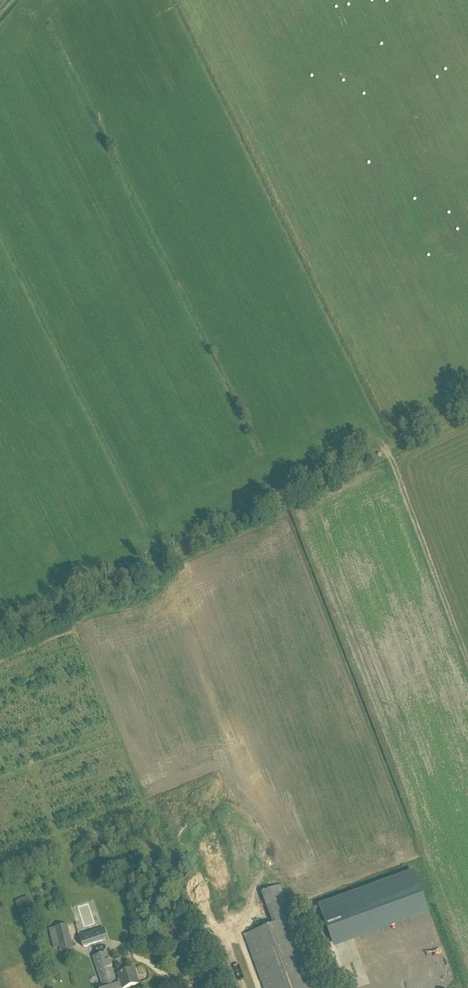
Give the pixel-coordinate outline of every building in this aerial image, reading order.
[(264,987),(318,987),(292,918),(280,886),(264,892),(275,924),(245,935),(264,987)] [(30,904),(27,897),(16,901),(19,909),(30,904)] [(343,898),(320,906),(334,944),(357,936),(343,898)] [(219,912),(212,914),(215,922),(221,920),(219,912)] [(76,928),(80,942),(104,936),(101,922),(76,928)] [(49,928),(54,948),(60,946),(62,951),(74,948),(68,924),(49,928)] [(235,956),(231,944),(227,945),(231,957),(235,956)] [(94,958),(103,986),(117,981),(108,954),(94,958)] [(117,981),(103,986),(99,987),(128,987),(140,984),(135,969),(118,974),(120,980),(117,981)]
